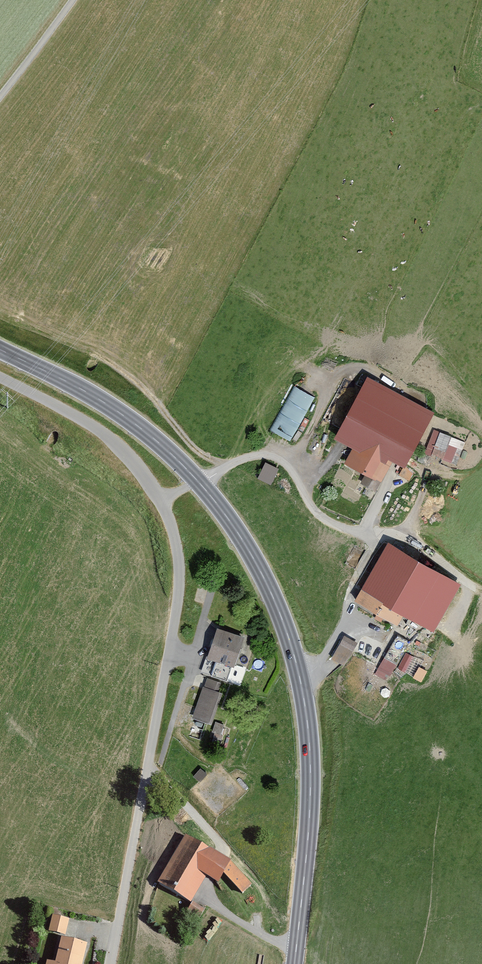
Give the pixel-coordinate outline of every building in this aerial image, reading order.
[(339,415),(350,418),(360,384),(349,381),(339,415)] [(290,383),(271,430),(294,439),(313,393),(290,383)] [(370,421),(351,465),(383,480),(393,458),(409,465),(423,435),(405,427),(407,422),(382,410),(376,424),(370,421)] [(444,434),(434,455),(454,464),(464,443),(444,434)] [(272,483),(280,466),(265,460),(258,477),(272,483)] [(365,473),(360,481),(376,490),(380,482),(365,473)] [(391,544),(359,600),(398,623),(405,611),(434,628),(460,584),(391,544)] [(247,640),(217,630),(206,662),(236,672),(247,640)] [(331,657),(345,664),(358,640),(344,633),(331,657)] [(375,673),(387,679),(408,640),(396,634),(375,673)] [(406,670),(414,654),(406,651),(398,666),(406,670)] [(224,687),(207,682),(196,716),(213,721),(224,687)] [(225,743),(230,723),(216,720),(212,740),(225,743)] [(189,838),(160,886),(190,905),(210,873),(223,881),(228,874),(244,893),(252,885),(233,864),(189,838)] [(55,917),(51,932),(66,935),(69,920),(55,917)] [(68,940),(62,963),(84,963),(88,945),(68,940)]
